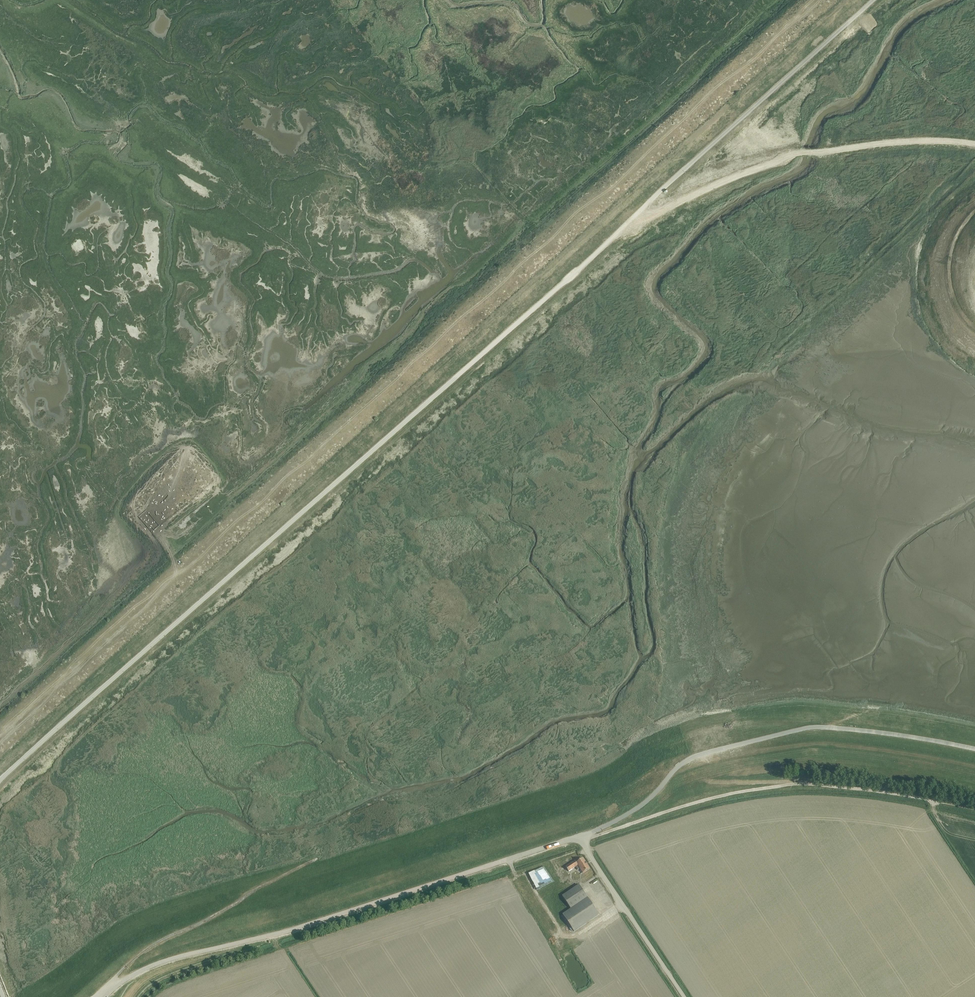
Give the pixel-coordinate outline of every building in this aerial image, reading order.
[(566,871),(576,867),(574,861),(564,866),(566,871)] [(543,867),(526,874),(528,879),(531,877),(536,889),(550,883),(543,867)] [(574,931),(599,915),(579,885),(563,896),(571,909),(563,915),(573,930),(574,931)] [(563,915),(562,916),(572,931),(573,930),(563,915)]
